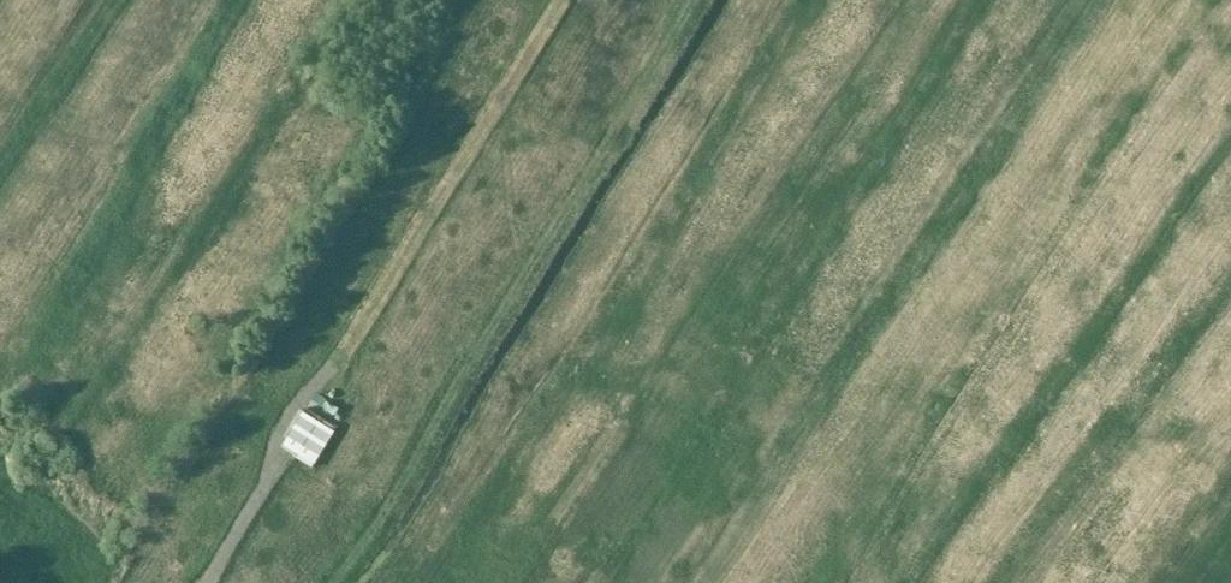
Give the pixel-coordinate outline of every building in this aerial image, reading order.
[(313,467),(333,432),(302,415),(282,449),(313,467)]
